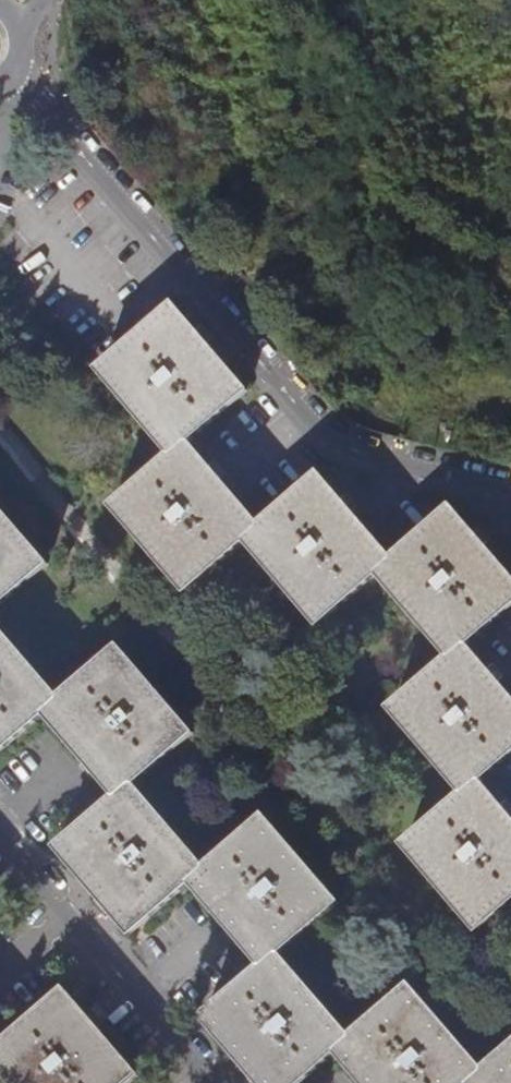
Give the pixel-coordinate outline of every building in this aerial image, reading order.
[(176,306),(102,369),(175,454),(115,505),(188,590),(247,540),(319,623),(379,573),(452,657),(393,708),(466,793),(407,843),(479,927),(510,900),(510,815),(481,780),(510,754),(510,695),(504,686),(468,644),(510,607),(510,574),(493,553),(454,508),(394,559),(357,517),(321,475),(262,525),(225,482),(190,441),(248,390),(213,349),(176,306)] [(0,508),(0,605),(48,563),(0,508)] [(47,712),(120,796),(60,847),(133,932),(192,882),(209,868),(136,783),(194,732),(121,648),(63,698),(0,625),(0,752),(47,712)] [(268,816),(209,868),(192,882),(264,966),(206,1016),(263,1082),(299,1082),(337,1050),(366,1082),(510,1082),(510,1049),(486,1070),(412,985),(353,1036),(280,953),(341,901),(268,816)] [(17,1082),(131,1082),(140,1075),(103,1031),(68,990),(7,1042),(0,1033),(0,1063),(17,1082)]
